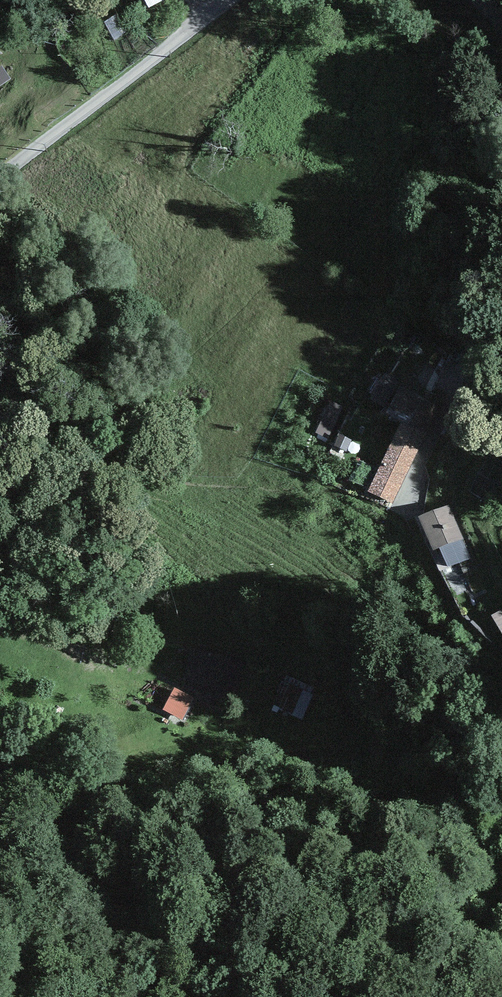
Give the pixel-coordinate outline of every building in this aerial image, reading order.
[(152,18),(184,2),(183,0),(143,0),(152,18)] [(2,67),(0,68),(0,87),(11,79),(2,67)] [(400,384),(387,375),(370,399),(383,408),(400,384)] [(441,411),(399,390),(385,417),(399,424),(365,491),(393,505),(441,411)] [(345,408),(331,401),(316,433),(329,440),(345,408)] [(352,442),(339,436),(334,447),(347,453),(352,442)] [(449,507),(418,521),(433,553),(440,551),(448,569),(470,560),(462,541),(464,540),(449,507)] [(491,617),(501,635),(501,611),(491,617)] [(313,687),(287,676),(285,682),(282,681),(270,710),(301,723),(314,695),(310,694),(313,687)] [(196,700),(174,689),(162,711),(184,723),(196,700)]
